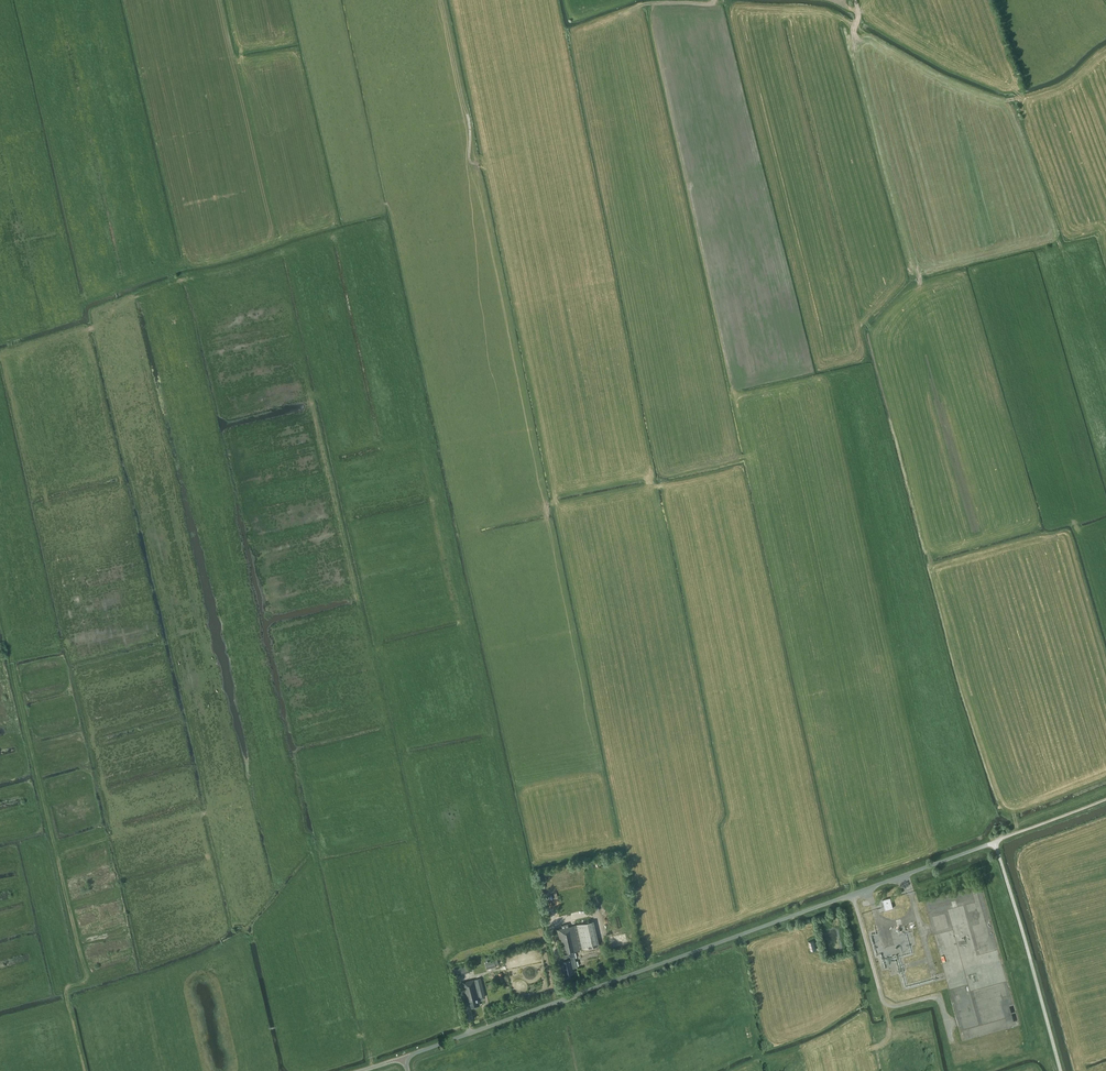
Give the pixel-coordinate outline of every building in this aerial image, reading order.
[(893,907),(890,897),(883,899),(886,910),(893,907)] [(575,972),(574,970),(574,967),(577,967),(573,952),(572,952),(572,950),(574,950),(574,951),(599,945),(594,921),(568,926),(568,923),(561,925),(562,928),(556,929),(561,952),(570,950),(570,953),(563,955),(564,959),(559,960),(562,973),(563,973),(565,979),(571,978),(570,973),(575,972)] [(626,933),(609,936),(611,947),(628,944),(626,933)] [(487,968),(499,964),(497,957),(485,961),(487,968)] [(455,975),(473,970),(471,964),(453,968),(455,975)] [(476,979),(463,982),(462,983),(466,1000),(464,1001),(466,1006),(469,1005),(470,1007),(479,1005),(478,998),(485,996),(480,978),(476,979)] [(1014,1005),(1010,1006),(1015,1021),(1018,1020),(1015,1011),(1016,1011),(1014,1005)] [(975,1023),(976,1037),(980,1037),(980,1033),(984,1033),(984,1031),(991,1031),(991,1030),(999,1030),(999,1025),(996,1025),(996,1022),(983,1022),(983,1023),(975,1023)]
